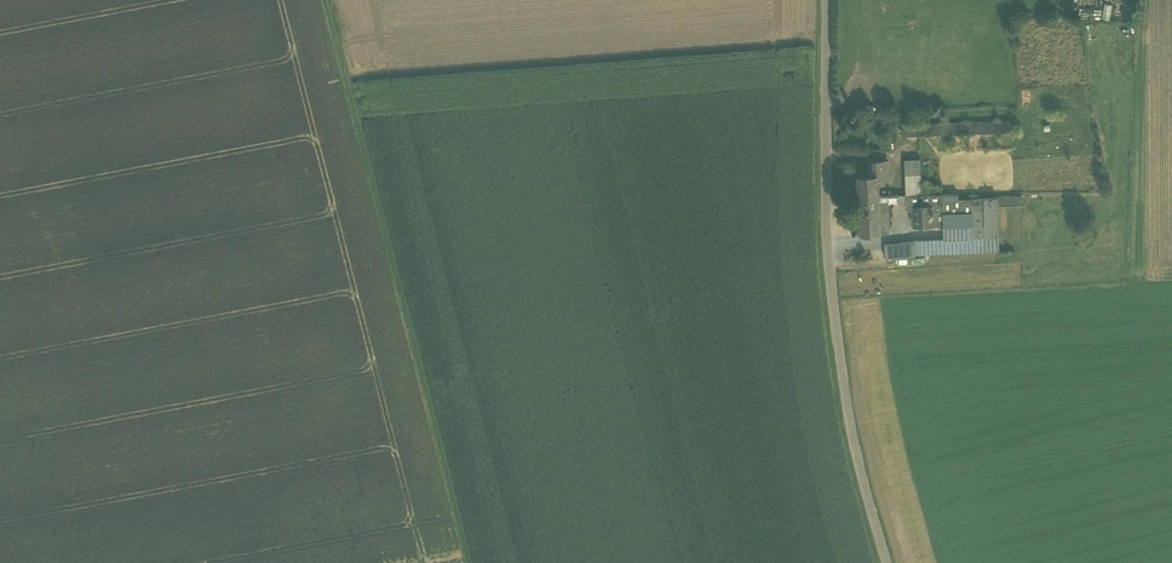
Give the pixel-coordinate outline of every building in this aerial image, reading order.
[(1101,17),(1109,18),(1112,4),(1104,3),(1101,17)] [(902,125),(903,135),(1011,130),(1011,120),(902,125)] [(905,159),(906,194),(921,194),(921,186),(920,158),(905,159)] [(858,176),(859,196),(879,195),(878,179),(888,179),(887,160),(875,160),(876,170),(867,170),(867,175),(858,176)] [(928,194),(940,194),(940,185),(928,185),(928,194)] [(999,250),(998,206),(997,197),(959,198),(959,194),(940,194),(928,194),(921,194),(906,194),(907,201),(907,208),(913,208),(914,226),(944,225),(945,238),(915,239),(914,241),(915,253),(999,250)] [(879,202),(879,195),(859,196),(861,234),(890,233),(889,202),(879,202)] [(997,196),(997,197),(998,206),(1022,205),(1022,196),(997,196)] [(885,243),(885,258),(915,256),(915,253),(914,241),(885,243)]
